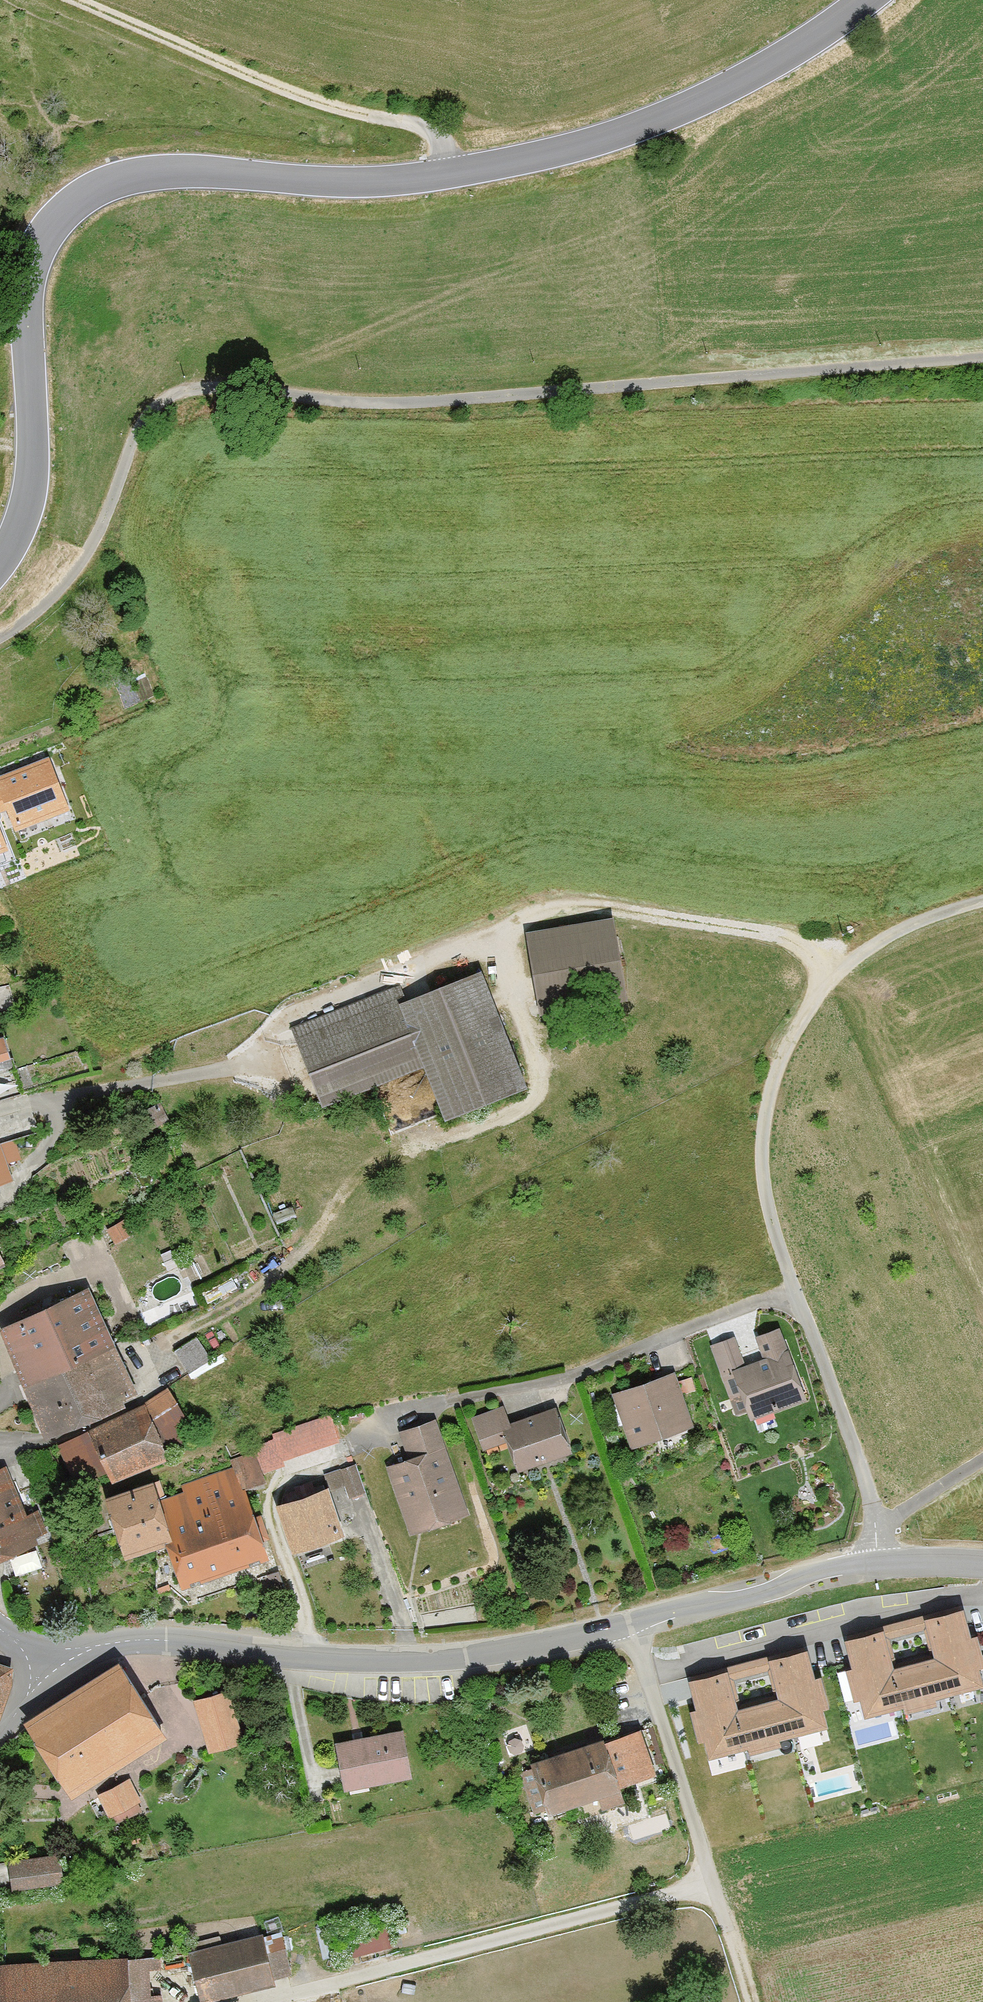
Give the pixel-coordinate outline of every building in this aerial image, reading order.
[(1,801),(15,834),(70,812),(49,759),(0,779),(0,798),(1,801)] [(532,1019),(626,1006),(614,915),(520,928),(532,1019)] [(398,982),(288,1026),(319,1103),(419,1063),(441,1121),(526,1089),(482,971),(405,1000),(398,982)] [(10,1179),(5,1161),(18,1155),(12,1136),(0,1140),(0,1183),(10,1179)] [(105,1226),(113,1243),(129,1236),(122,1219),(105,1226)] [(110,1341),(85,1285),(0,1324),(0,1340),(18,1383),(110,1341)] [(761,1355),(743,1362),(733,1335),(707,1344),(728,1397),(736,1394),(746,1419),(805,1396),(777,1325),(753,1334),(761,1355)] [(190,1369),(213,1356),(200,1332),(177,1345),(190,1369)] [(136,1394),(110,1341),(18,1383),(41,1438),(136,1394)] [(675,1373),(611,1391),(626,1444),(691,1426),(675,1373)] [(166,1457),(157,1436),(185,1421),(166,1388),(54,1441),(77,1495),(166,1457)] [(509,1421),(502,1403),(467,1416),(480,1449),(503,1441),(515,1473),(570,1452),(552,1405),(509,1421)] [(278,1460),(338,1442),(329,1412),(269,1430),(278,1460)] [(443,1445),(433,1418),(394,1432),(404,1459),(443,1445)] [(384,1466),(409,1536),(468,1516),(443,1445),(404,1459),(384,1466)] [(265,1556),(242,1487),(264,1478),(254,1449),(225,1460),(228,1467),(156,1491),(173,1538),(158,1545),(172,1587),(265,1556)] [(344,1498),(364,1491),(354,1461),(334,1467),(344,1498)] [(36,1544),(4,1466),(0,1468),(0,1559),(36,1544)] [(158,1545),(173,1538),(156,1491),(151,1479),(98,1497),(120,1558),(158,1545)] [(329,1486),(273,1502),(287,1552),(343,1536),(329,1486)] [(843,1635),(865,1714),(982,1683),(982,1674),(964,1604),(843,1635)] [(808,1645),(685,1677),(706,1757),(829,1725),(808,1645)] [(66,1798),(162,1734),(111,1659),(15,1723),(66,1798)] [(15,1671),(0,1667),(0,1717),(15,1671)] [(203,1751),(240,1741),(226,1687),(188,1697),(203,1751)] [(340,1789),(410,1777),(401,1727),(331,1739),(340,1789)] [(534,1814),(542,1810),(544,1815),(618,1789),(616,1785),(652,1774),(639,1729),(600,1740),(600,1738),(526,1763),(528,1768),(517,1772),(534,1814)] [(106,1818),(139,1799),(125,1775),(92,1794),(106,1818)] [(9,1889),(61,1881),(57,1852),(4,1859),(9,1889)] [(344,1956),(389,1946),(383,1919),(338,1929),(344,1956)] [(273,1983),(259,1935),(182,1956),(195,2001),(203,2001),(273,1983)] [(0,1963),(0,2001),(158,2001),(156,1957),(0,1963)]
